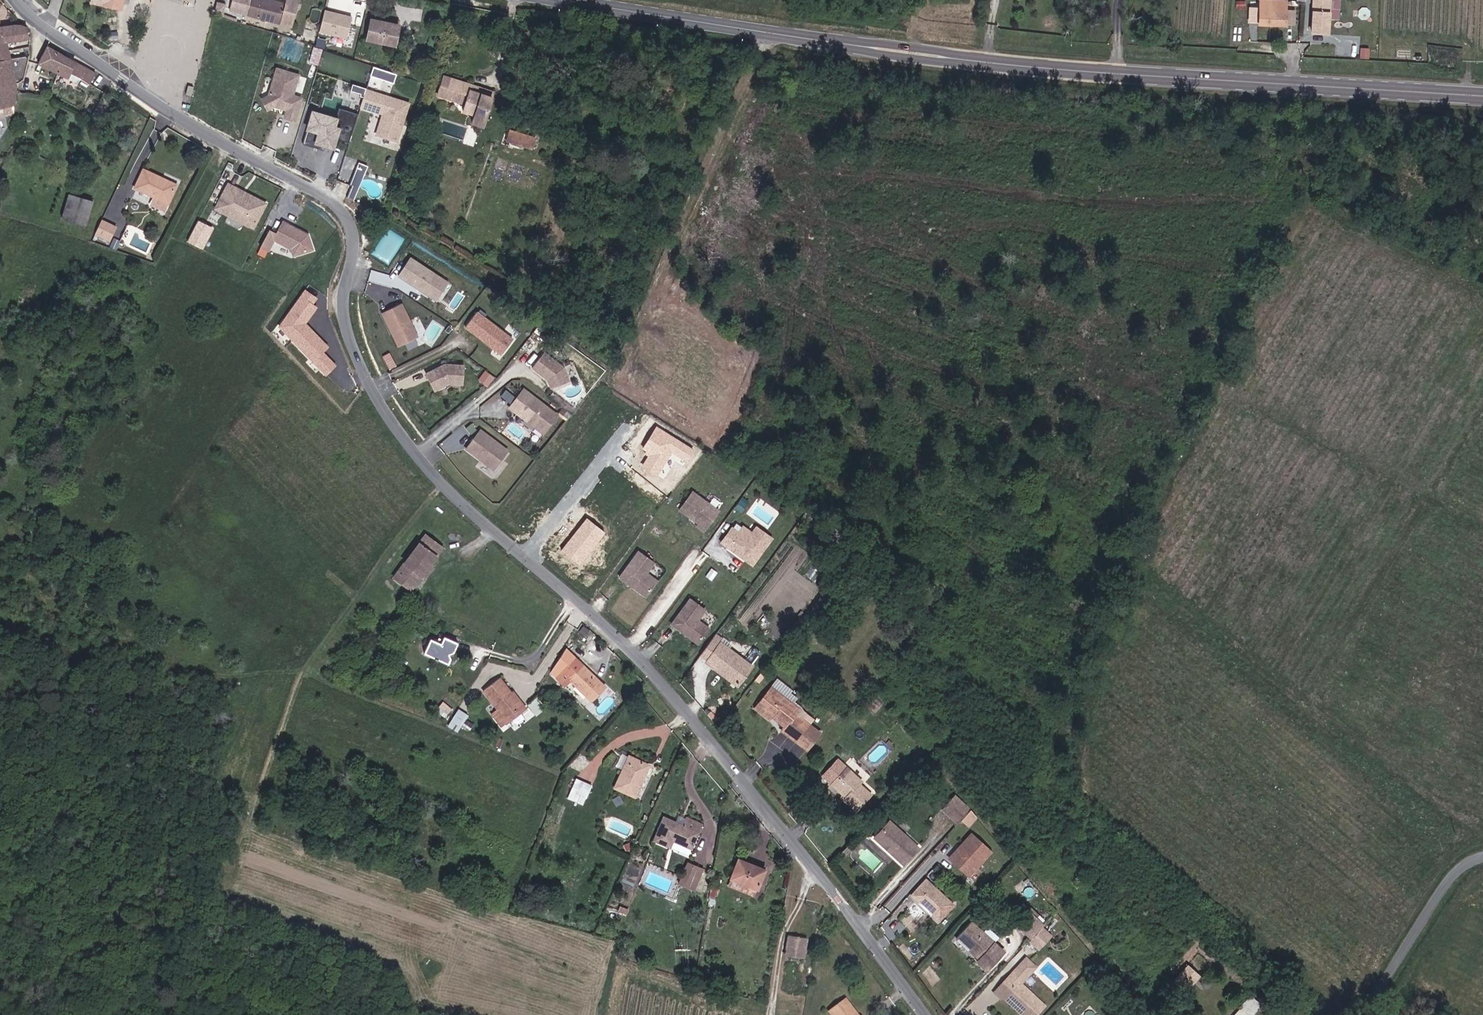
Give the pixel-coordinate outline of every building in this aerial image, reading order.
[(92,2),(115,8),(123,10),(126,0),(92,0),(92,2)] [(218,0),(214,13),(223,15),(226,3),(218,0)] [(283,21),(286,2),(277,0),(254,0),(252,18),(283,23),(283,21)] [(295,22),(299,0),(286,0),(286,2),(283,21),(295,22)] [(1331,0),(1317,0),(1316,32),(1329,33),(1331,0)] [(1288,1),(1264,1),(1263,10),(1262,23),(1262,24),(1287,24),(1288,12),(1288,1)] [(319,32),(348,38),(353,14),(325,8),(319,32)] [(1253,10),(1253,23),(1262,23),(1263,10),(1253,10)] [(1297,24),(1297,12),(1288,12),(1287,24),(1297,24)] [(396,45),(400,23),(370,17),(367,40),(396,45)] [(14,60),(11,44),(33,39),(28,26),(4,28),(0,29),(0,62),(14,60)] [(47,44),(40,61),(59,73),(67,77),(70,72),(88,83),(94,72),(95,69),(47,44)] [(319,63),(321,48),(313,46),(310,62),(319,63)] [(16,109),(17,101),(18,97),(19,88),(17,78),(26,78),(26,76),(24,66),(16,68),(0,71),(0,115),(16,109)] [(301,98),(291,94),(297,74),(272,67),(260,105),(282,112),(280,118),(292,121),(294,116),(295,116),(301,98)] [(392,92),(395,71),(371,67),(368,88),(392,92)] [(486,116),(492,95),(443,79),(436,99),(461,108),(459,115),(474,120),(477,113),(486,116)] [(372,137),(396,143),(402,121),(404,121),(409,100),(363,88),(358,109),(378,115),(372,137)] [(309,145),(331,150),(336,129),(333,128),(336,117),(307,109),(301,130),(312,133),(309,145)] [(509,129),(506,142),(535,148),(537,134),(509,129)] [(380,196),(356,194),(367,167),(367,164),(350,157),(346,156),(337,178),(352,185),(352,187),(348,197),(364,204),(379,205),(380,196)] [(139,186),(157,196),(169,203),(177,187),(165,180),(166,179),(149,169),(139,186)] [(267,202),(225,183),(213,211),(254,230),(267,202)] [(169,203),(157,196),(153,203),(166,211),(169,203)] [(87,224),(94,205),(72,197),(65,218),(87,224)] [(188,241),(204,249),(215,226),(199,218),(188,241)] [(268,250),(272,241),(288,249),(290,257),(311,250),(306,233),(281,221),(275,233),(266,229),(257,247),(259,248),(256,254),(264,258),(268,250)] [(119,228),(104,222),(98,236),(112,242),(119,228)] [(450,285),(407,257),(395,276),(438,304),(450,285)] [(299,295),(279,327),(326,375),(338,364),(326,351),(330,345),(308,322),(318,306),(315,302),(319,295),(306,287),(299,295)] [(418,336),(400,302),(378,314),(396,348),(418,336)] [(513,340),(475,312),(463,328),(500,356),(513,340)] [(551,390),(570,378),(552,350),(533,361),(551,390)] [(443,362),(423,372),(434,391),(448,384),(461,385),(463,364),(443,362)] [(558,414),(521,386),(505,408),(543,435),(558,414)] [(507,387),(501,395),(509,401),(514,393),(507,387)] [(508,449),(479,428),(463,449),(493,470),(508,449)] [(719,511),(691,490),(676,510),(705,531),(719,511)] [(741,525),(736,532),(729,527),(719,543),(752,566),(763,550),(768,544),(771,538),(754,527),(751,532),(741,525)] [(436,544),(445,549),(446,548),(429,535),(427,539),(436,544)] [(423,578),(445,549),(436,544),(427,539),(401,573),(417,585),(423,578)] [(656,581),(645,572),(652,563),(636,551),(616,577),(632,589),(643,598),(656,581)] [(413,590),(417,585),(401,573),(397,577),(413,590)] [(705,610),(686,598),(669,627),(687,638),(687,639),(698,646),(709,628),(698,622),(705,610)] [(731,641),(722,635),(717,641),(725,648),(727,646),(731,641)] [(458,643),(445,638),(443,641),(439,639),(437,643),(430,640),(424,655),(449,665),(452,659),(450,656),(454,654),(458,643)] [(717,641),(705,657),(712,662),(740,686),(754,669),(727,646),(725,648),(717,641)] [(592,702),(606,687),(576,657),(556,679),(565,688),(571,681),(592,702)] [(522,707),(513,695),(502,680),(485,693),(499,711),(495,714),(504,725),(510,721),(508,718),(522,707)] [(783,732),(797,742),(809,725),(811,724),(797,714),(801,710),(773,689),(759,707),(786,727),(783,732)] [(516,693),(513,695),(522,707),(508,718),(510,721),(511,722),(527,709),(516,693)] [(448,725),(458,731),(470,712),(459,706),(448,725)] [(873,720),(878,714),(870,706),(865,713),(873,720)] [(809,725),(797,742),(808,750),(820,733),(809,725)] [(632,780),(642,784),(650,766),(630,757),(621,776),(632,780)] [(836,782),(848,768),(839,760),(826,774),(836,782)] [(849,767),(848,768),(836,782),(851,795),(848,799),(859,809),(872,793),(862,784),(865,780),(849,767)] [(636,796),(642,784),(632,780),(621,776),(616,787),(636,796)] [(571,791),(586,798),(590,789),(583,786),(585,782),(576,778),(571,791)] [(969,810),(953,795),(941,808),(957,823),(969,810)] [(703,824),(686,819),(684,827),(665,821),(657,845),(674,851),(677,842),(695,848),(703,824)] [(904,863),(917,847),(890,823),(880,834),(899,852),(896,857),(904,863)] [(967,877),(991,851),(971,833),(947,859),(967,877)] [(758,890),(766,872),(739,861),(731,880),(758,890)] [(700,872),(702,868),(690,863),(688,868),(700,872)] [(682,887),(694,891),(700,872),(688,868),(682,887)] [(698,892),(704,873),(700,872),(694,891),(698,892)] [(942,919),(954,904),(927,879),(913,895),(942,919)] [(1025,929),(1037,916),(1028,907),(1016,921),(1025,929)] [(1044,925),(1046,923),(1037,916),(1025,929),(1034,936),(1044,925)] [(987,970),(1004,951),(971,921),(958,936),(981,958),(979,961),(987,970)] [(1034,936),(1032,938),(1040,947),(1053,934),(1044,925),(1034,936)] [(806,938),(786,936),(783,958),(803,961),(806,938)] [(1038,968),(1027,960),(998,992),(1004,997),(1006,995),(1026,1014),(1034,1014),(1045,1003),(1024,985),(1038,968)] [(1187,989),(1201,975),(1189,962),(1175,977),(1187,989)] [(802,969),(795,968),(792,991),(799,992),(802,969)] [(1169,979),(1154,993),(1166,1004),(1180,989),(1169,979)] [(845,1002),(833,1014),(858,1014),(845,1002)] [(1233,1014),(1251,1014),(1241,1006),(1233,1014)]
